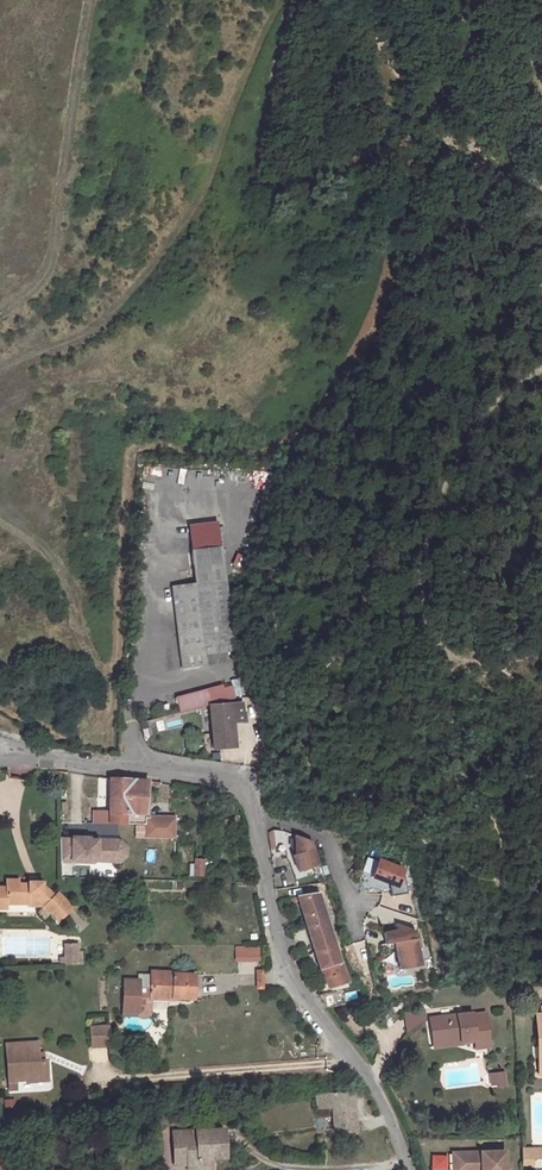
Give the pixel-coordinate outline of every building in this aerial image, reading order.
[(192,553),(221,549),(217,522),(189,526),(192,553)] [(233,642),(221,549),(192,553),(196,587),(204,645),(233,642)] [(148,577),(133,577),(132,585),(147,585),(148,577)] [(206,665),(205,655),(204,645),(196,587),(173,590),(183,668),(206,665)] [(234,652),(233,642),(204,645),(205,655),(234,652)] [(209,705),(217,702),(233,697),(231,686),(222,688),(221,685),(175,698),(179,715),(198,708),(209,705)] [(242,702),(217,702),(209,705),(211,729),(213,750),(236,748),(233,724),(245,723),(242,702)] [(205,730),(211,729),(209,705),(198,708),(199,716),(204,717),(205,730)] [(128,782),(108,779),(107,812),(107,824),(144,825),(144,838),(174,838),(174,818),(145,819),(147,783),(128,782)] [(93,824),(107,824),(107,812),(93,812),(93,824)] [(311,843),(295,836),(295,854),(293,855),(298,870),(318,865),(311,843)] [(73,839),(59,839),(60,862),(93,863),(93,861),(105,862),(105,861),(125,861),(131,856),(131,848),(125,842),(97,841),(89,841),(89,839),(73,838),(73,839)] [(105,861),(105,862),(127,862),(134,856),(134,848),(128,842),(125,842),(131,848),(131,856),(125,861),(105,861)] [(402,871),(377,863),(371,880),(388,886),(391,898),(407,895),(402,871)] [(202,864),(193,864),(193,876),(202,877),(202,864)] [(43,882),(28,882),(27,884),(18,884),(18,881),(6,880),(6,887),(0,887),(0,910),(6,910),(6,906),(28,906),(28,907),(42,908),(50,914),(58,921),(71,910),(72,908),(57,893),(54,896),(43,885),(43,882)] [(299,898),(315,954),(335,948),(319,894),(299,898)] [(50,914),(42,908),(37,912),(45,919),(50,914)] [(393,944),(397,969),(419,965),(414,933),(394,926),(396,932),(382,934),(384,946),(393,944)] [(78,965),(78,952),(78,944),(64,944),(64,958),(59,958),(59,966),(78,965)] [(261,962),(261,946),(235,946),(235,962),(261,962)] [(335,948),(315,954),(318,960),(320,971),(328,987),(347,981),(335,948)] [(175,973),(151,973),(151,989),(150,1000),(174,1000),(174,999),(194,999),(195,976),(175,975),(175,973)] [(139,982),(124,982),(123,1013),(138,1013),(139,988),(139,982)] [(150,1016),(150,1011),(150,1000),(151,989),(139,988),(138,1013),(123,1013),(123,1017),(132,1017),(138,1018),(139,1018),(141,1019),(142,1020),(144,1020),(145,1020),(147,1019),(148,1019),(149,1017),(150,1016)] [(316,996),(325,1007),(333,1005),(328,992),(316,996)] [(4,1011),(9,1011),(8,1002),(0,1003),(0,1011),(4,1011)] [(429,1022),(427,1012),(416,1014),(409,1016),(412,1033),(417,1028),(429,1022)] [(459,1038),(459,1042),(474,1041),(475,1048),(488,1047),(486,1015),(473,1016),(472,1014),(431,1019),(433,1041),(459,1038)] [(109,1026),(91,1027),(92,1048),(110,1047),(109,1026)] [(459,1038),(433,1041),(434,1047),(459,1044),(459,1038)] [(42,1061),(41,1053),(40,1042),(8,1044),(11,1082),(28,1081),(28,1074),(36,1074),(37,1083),(50,1082),(49,1060),(46,1060),(42,1061)] [(503,1072),(490,1073),(490,1080),(497,1080),(497,1086),(504,1086),(503,1072)] [(28,1084),(37,1083),(36,1074),(28,1074),(28,1081),(28,1084)] [(351,1092),(316,1094),(316,1110),(327,1109),(332,1108),(333,1113),(334,1133),(355,1132),(351,1092)] [(185,1132),(173,1133),(174,1165),(187,1165),(187,1160),(196,1160),(196,1169),(205,1169),(213,1169),(213,1159),(224,1158),(224,1130),(191,1132),(191,1138),(185,1138),(185,1132)] [(541,1166),(541,1146),(523,1146),(523,1166),(541,1166)] [(464,1150),(465,1167),(481,1167),(488,1166),(488,1169),(508,1169),(508,1161),(505,1161),(504,1149),(464,1150)] [(464,1150),(453,1150),(453,1169),(488,1169),(488,1166),(481,1167),(465,1167),(464,1150)] [(447,1155),(432,1155),(432,1169),(448,1169),(447,1155)] [(196,1160),(187,1160),(187,1165),(187,1169),(196,1169),(196,1160)]
